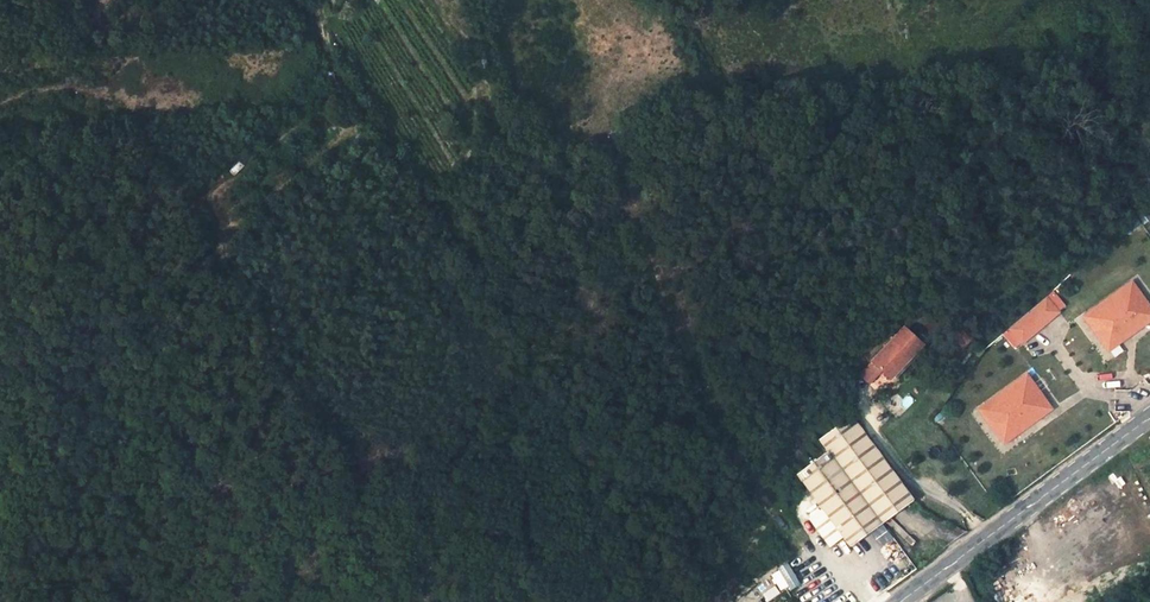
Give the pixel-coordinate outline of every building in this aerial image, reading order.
[(1109,356),(1129,341),(1126,337),(1134,331),(1137,335),(1149,325),(1149,309),(1130,282),(1081,318),(1109,356)] [(1048,298),(1011,329),(1023,345),(1060,314),(1048,298)] [(902,328),(870,362),(888,379),(920,345),(902,328)] [(1129,341),(1137,335),(1134,331),(1126,337),(1129,341)] [(978,410),(1002,445),(1024,429),(1021,426),(1028,421),(1030,425),(1052,410),(1027,375),(978,410)] [(910,501),(880,457),(849,417),(817,440),(826,451),(795,474),(847,546),(910,501)] [(1024,429),(1030,425),(1028,421),(1021,426),(1024,429)] [(805,562),(805,570),(823,570),(823,563),(805,562)]
